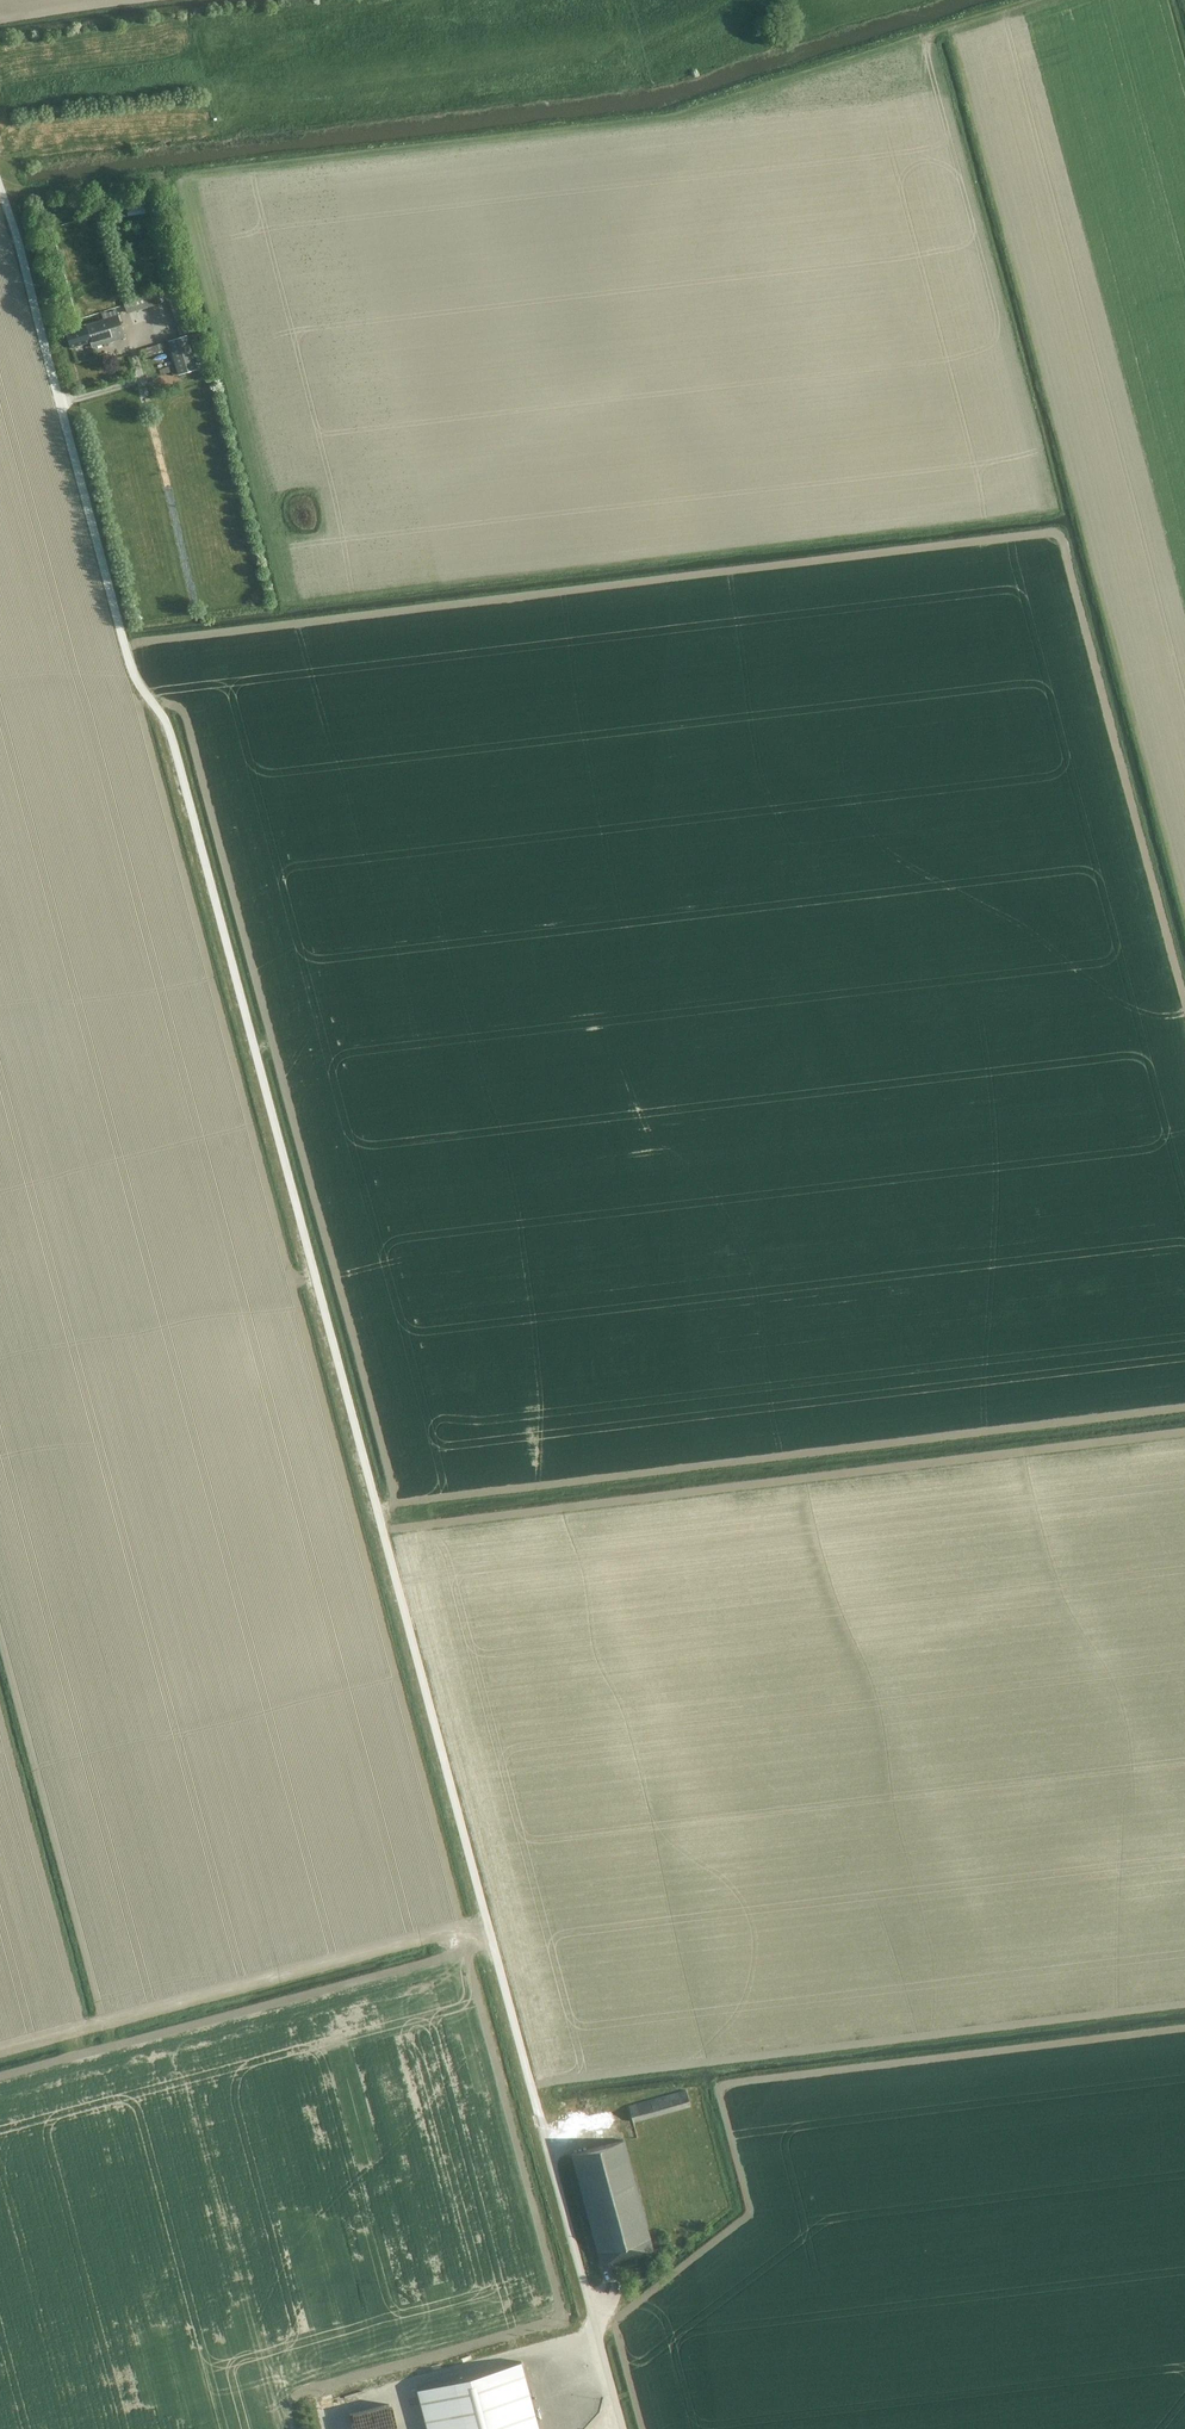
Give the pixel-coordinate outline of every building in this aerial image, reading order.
[(148,206),(130,207),(130,214),(149,213),(148,206)] [(162,278),(169,269),(162,264),(155,273),(162,278)] [(155,292),(158,303),(169,300),(176,297),(174,287),(155,292)] [(148,296),(128,303),(131,311),(150,304),(148,296)] [(125,336),(118,314),(85,324),(65,330),(70,346),(90,340),(91,346),(125,336)] [(197,368),(186,334),(167,340),(178,374),(197,368)] [(690,2105),(685,2089),(628,2105),(632,2120),(690,2105)] [(653,2249),(623,2139),(571,2153),(601,2263),(653,2249)] [(521,2362),(417,2389),(428,2428),(539,2428),(521,2362)] [(350,2428),(382,2428),(379,2415),(364,2418),(365,2423),(360,2424),(358,2416),(348,2418),(350,2428)]
